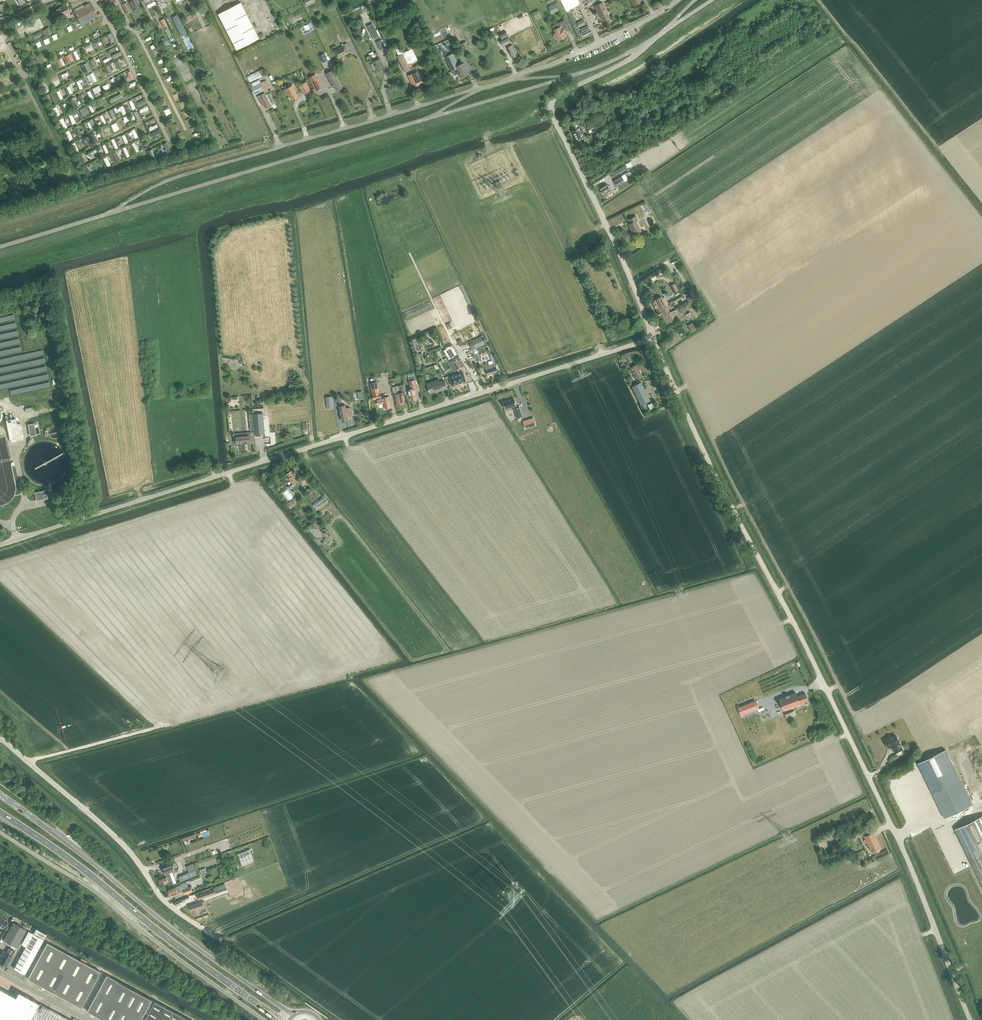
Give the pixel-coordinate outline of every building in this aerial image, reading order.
[(134,9),(136,13),(143,10),(140,6),(141,6),(138,0),(133,0),(130,1),(134,9)] [(564,6),(563,6),(566,11),(579,39),(583,37),(569,9),(577,6),(579,3),(578,0),(561,0),(564,6)] [(241,2),(219,13),(237,49),(260,38),(241,2)] [(599,14),(602,20),(609,17),(601,2),(594,6),(598,14),(599,14)] [(126,14),(131,12),(127,3),(122,5),(126,14)] [(70,13),(66,4),(56,9),(57,11),(52,13),(56,20),(60,17),(61,18),(70,13)] [(75,12),(82,24),(98,16),(91,4),(75,12)] [(555,4),(548,8),(551,14),(554,12),(553,11),(557,9),(555,4)] [(291,15),(293,21),(305,16),(303,10),(291,15)] [(186,33),(177,14),(172,17),(181,36),(186,33)] [(586,24),(583,19),(576,23),(579,27),(586,24)] [(42,30),(45,35),(52,32),(50,26),(42,30)] [(168,27),(165,28),(171,40),(174,39),(168,27)] [(556,33),(554,34),(556,38),(558,37),(559,40),(565,37),(564,36),(567,35),(564,27),(561,29),(560,27),(554,30),(556,33)] [(505,31),(500,34),(503,40),(500,41),(503,47),(509,44),(510,46),(507,48),(512,58),(518,55),(513,45),(512,45),(511,42),(508,38),(508,37),(505,31)] [(381,39),(376,42),(380,50),(385,47),(381,39)] [(461,43),(464,53),(471,50),(467,41),(461,43)] [(334,51),(338,58),(349,53),(346,48),(349,47),(347,43),(344,44),(344,46),(334,51)] [(401,46),(395,49),(398,55),(397,56),(405,72),(420,65),(417,60),(418,60),(410,43),(406,45),(410,52),(405,55),(401,46)] [(71,53),(65,55),(69,62),(74,60),(71,53)] [(328,60),(324,53),(319,56),(323,63),(328,60)] [(463,77),(468,74),(465,66),(466,66),(464,63),(457,66),(452,54),(446,57),(454,74),(457,73),(458,76),(462,74),(463,77)] [(62,57),(57,59),(60,67),(65,64),(62,57)] [(377,71),(384,68),(382,63),(380,58),(372,62),(373,63),(371,64),(374,70),(376,69),(377,71)] [(266,67),(247,75),(250,81),(268,74),(266,67)] [(327,73),(329,77),(334,87),(336,86),(338,90),(343,88),(334,70),(327,73)] [(418,71),(408,76),(412,84),(413,83),(414,87),(419,85),(423,83),(418,71)] [(316,74),(309,78),(315,91),(322,87),(316,74)] [(266,80),(261,82),(264,90),(269,87),(266,80)] [(46,92),(49,90),(45,81),(41,83),(46,92)] [(264,90),(261,82),(251,87),(254,95),(264,90)] [(311,91),(307,82),(299,86),(303,95),(311,91)] [(286,88),(284,90),(286,94),(289,93),(290,96),(292,95),(294,100),(299,97),(293,85),(290,86),(289,84),(285,86),(286,88)] [(121,93),(110,98),(112,102),(123,96),(121,93)] [(264,103),(266,108),(271,105),(265,93),(258,96),(262,104),(264,103)] [(145,98),(136,103),(138,107),(147,102),(145,98)] [(65,128),(68,126),(62,117),(59,119),(65,128)] [(93,129),(97,127),(93,118),(89,120),(93,129)] [(582,129),(581,130),(580,130),(575,120),(570,122),(574,130),(571,131),(576,140),(583,137),(582,133),(583,133),(584,132),(584,131),(583,130),(582,129)] [(85,134),(84,129),(80,130),(79,125),(75,126),(78,136),(85,134)] [(152,137),(162,132),(160,128),(150,133),(152,137)] [(595,143),(597,148),(599,147),(603,145),(601,140),(595,143)] [(607,150),(613,146),(610,141),(603,145),(607,150)] [(163,143),(167,152),(171,150),(167,142),(163,143)] [(614,181),(617,186),(624,182),(621,176),(614,181)] [(602,194),(604,196),(612,192),(607,184),(599,189),(602,194)] [(628,224),(634,236),(642,233),(636,221),(638,220),(636,216),(628,220),(630,223),(628,224)] [(678,290),(675,283),(670,286),(674,293),(678,290)] [(689,301),(697,296),(693,289),(687,292),(689,297),(687,298),(689,301)] [(665,298),(663,299),(661,296),(652,301),(656,309),(668,303),(665,298)] [(656,309),(660,317),(670,312),(666,305),(668,304),(668,303),(656,309)] [(675,317),(672,311),(670,312),(660,317),(665,326),(674,321),(673,318),(675,317)] [(687,325),(690,330),(696,328),(693,322),(687,325)] [(481,336),(472,340),(476,348),(485,343),(481,336)] [(457,360),(453,362),(457,369),(461,367),(457,360)] [(487,375),(497,372),(495,363),(487,365),(485,366),(487,375)] [(630,367),(635,379),(642,376),(636,364),(630,367)] [(463,372),(449,377),(452,386),(466,381),(463,372)] [(411,400),(417,399),(414,388),(417,387),(415,379),(409,381),(410,389),(407,390),(409,396),(410,396),(411,400)] [(438,390),(438,391),(447,388),(444,380),(440,382),(439,379),(427,383),(430,392),(438,390)] [(378,381),(370,383),(372,394),(374,400),(376,399),(377,405),(383,404),(384,404),(385,408),(391,407),(389,396),(381,397),(379,385),(378,382),(378,381)] [(641,382),(632,386),(641,404),(642,404),(645,403),(650,400),(641,382)] [(395,394),(397,404),(404,403),(403,396),(404,396),(403,393),(395,394)] [(513,406),(517,418),(522,417),(519,407),(517,408),(516,405),(514,398),(503,402),(505,409),(513,406)] [(347,414),(351,413),(350,407),(346,408),(345,405),(339,406),(342,421),(348,419),(347,414)] [(263,413),(253,414),(254,432),(255,434),(265,433),(263,413)] [(6,419),(10,442),(24,439),(20,417),(6,419)] [(526,428),(536,425),(533,417),(523,421),(526,428)] [(252,432),(233,433),(234,443),(236,443),(236,444),(250,442),(250,441),(253,441),(252,434),(255,434),(254,432),(252,432)] [(293,488),(301,482),(292,470),(287,474),(290,477),(289,478),(293,483),(291,485),(293,488)] [(288,488),(283,493),(290,500),(295,496),(288,488)] [(35,493),(37,500),(52,497),(50,489),(35,493)] [(325,495),(313,504),(317,509),(329,500),(325,495)] [(291,508),(297,503),(293,499),(287,504),(291,508)] [(800,704),(800,703),(808,699),(805,693),(797,696),(796,692),(779,698),(783,710),(800,704)] [(738,705),(737,706),(738,708),(740,715),(741,717),(743,716),(742,715),(756,709),(753,702),(739,707),(738,705)] [(785,714),(786,719),(795,715),(793,711),(785,714)] [(892,745),(893,747),(895,752),(902,749),(900,744),(895,735),(885,740),(888,747),(892,745)] [(918,763),(945,818),(973,804),(946,749),(918,763)] [(952,834),(981,895),(981,820),(952,834)] [(872,849),(874,853),(880,850),(878,846),(879,845),(873,831),(864,836),(865,839),(864,840),(865,844),(867,843),(870,850),(872,849)] [(237,854),(242,865),(254,861),(249,849),(237,854)] [(857,859),(863,856),(863,855),(864,855),(862,850),(855,854),(857,859)] [(166,876),(159,878),(161,884),(168,882),(169,885),(174,883),(177,882),(172,871),(175,870),(172,864),(163,868),(166,876)] [(187,866),(189,872),(179,876),(181,881),(197,875),(194,870),(192,864),(187,866)] [(182,891),(182,890),(184,889),(185,894),(193,891),(191,886),(186,888),(184,884),(180,885),(168,889),(171,895),(182,891)] [(197,895),(199,899),(215,893),(214,889),(197,895)] [(204,908),(203,903),(204,902),(204,901),(189,906),(191,910),(195,909),(196,911),(204,908)] [(3,940),(17,947),(26,929),(13,922),(3,940)] [(26,946),(37,952),(44,939),(28,931),(21,944),(26,946)] [(27,978),(81,1007),(100,971),(47,942),(27,978)] [(25,974),(37,952),(26,946),(14,968),(25,974)] [(6,966),(12,956),(15,951),(8,947),(5,952),(2,951),(0,955),(2,956),(0,960),(0,963),(6,966)] [(151,1001),(152,999),(106,974),(86,1010),(104,1019),(141,1019),(150,1004),(151,1001)] [(39,1002),(18,991),(15,996),(0,988),(0,1019),(71,1019),(39,1002)] [(155,1001),(154,1003),(153,1006),(145,1019),(190,1019),(155,1001)]
